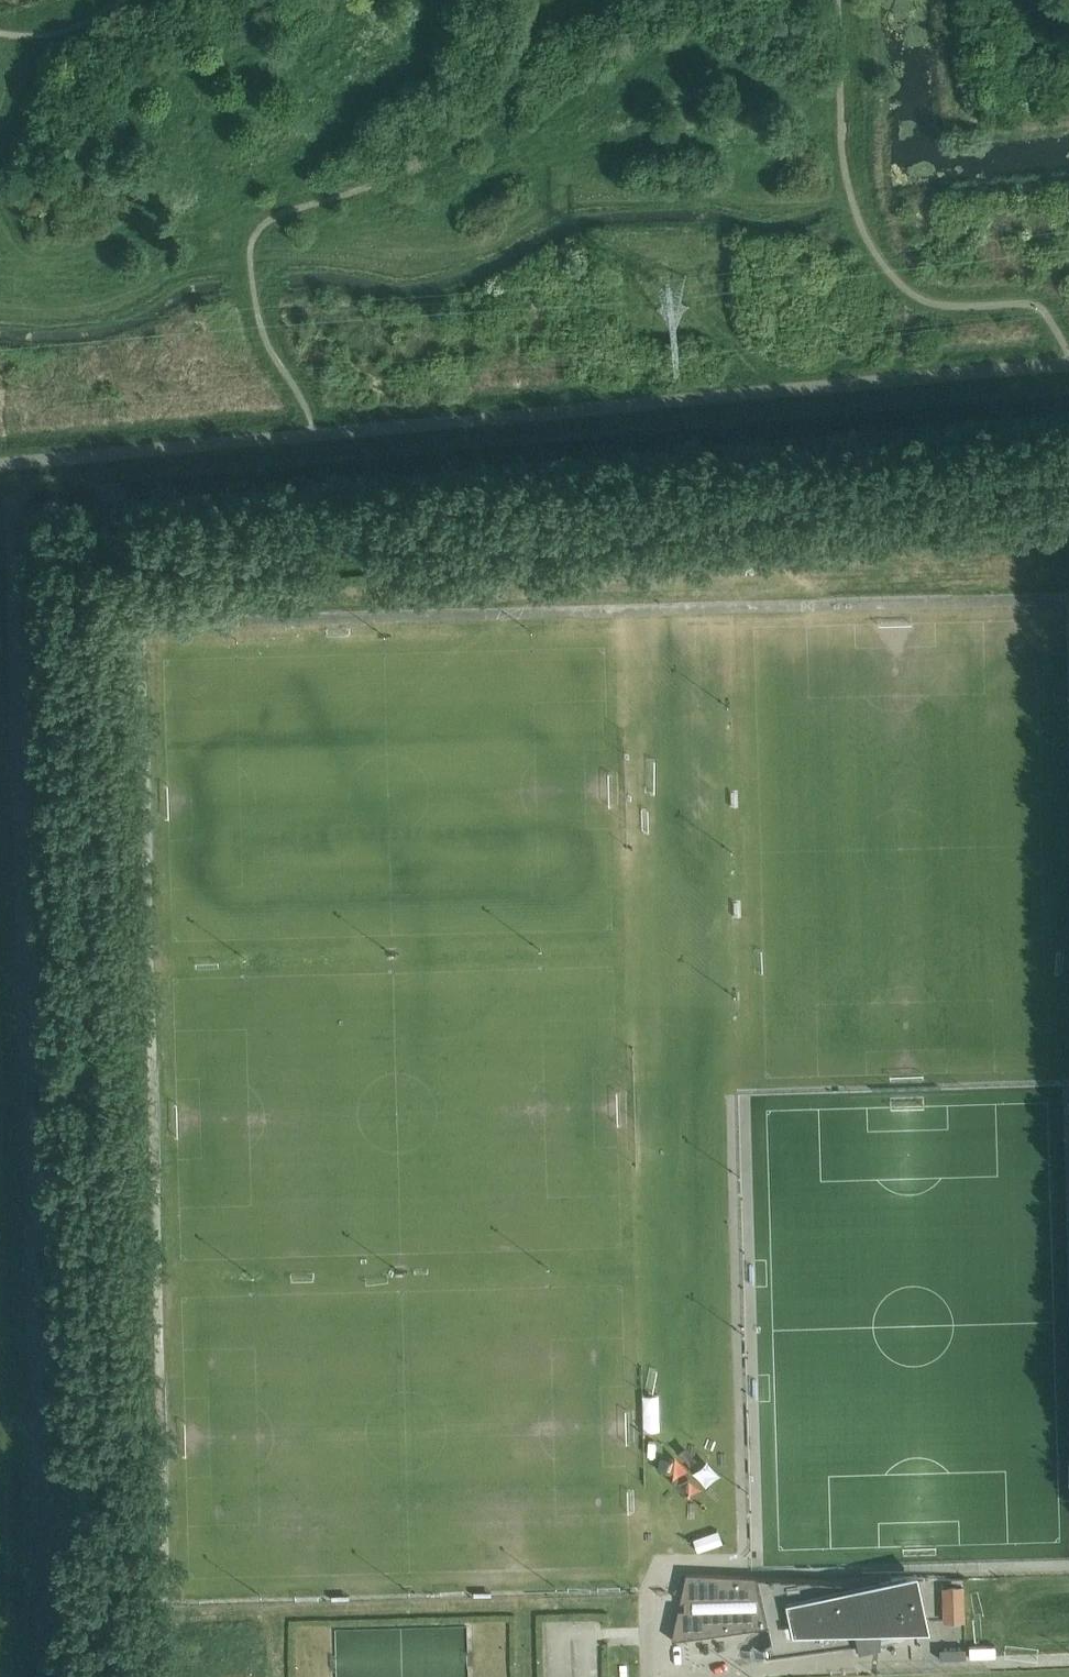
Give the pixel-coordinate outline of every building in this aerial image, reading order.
[(912,1573),(900,1576),(880,1580),(879,1573),(842,1581),(686,1574),(680,1602),(684,1602),(684,1610),(678,1610),(672,1640),(768,1627),(772,1643),(765,1646),(766,1657),(856,1644),(857,1650),(881,1645),(881,1643),(881,1630),(925,1629),(912,1573)] [(943,1587),(944,1621),(964,1620),(963,1587),(943,1587)] [(965,1648),(940,1649),(940,1659),(966,1659),(965,1648)]
